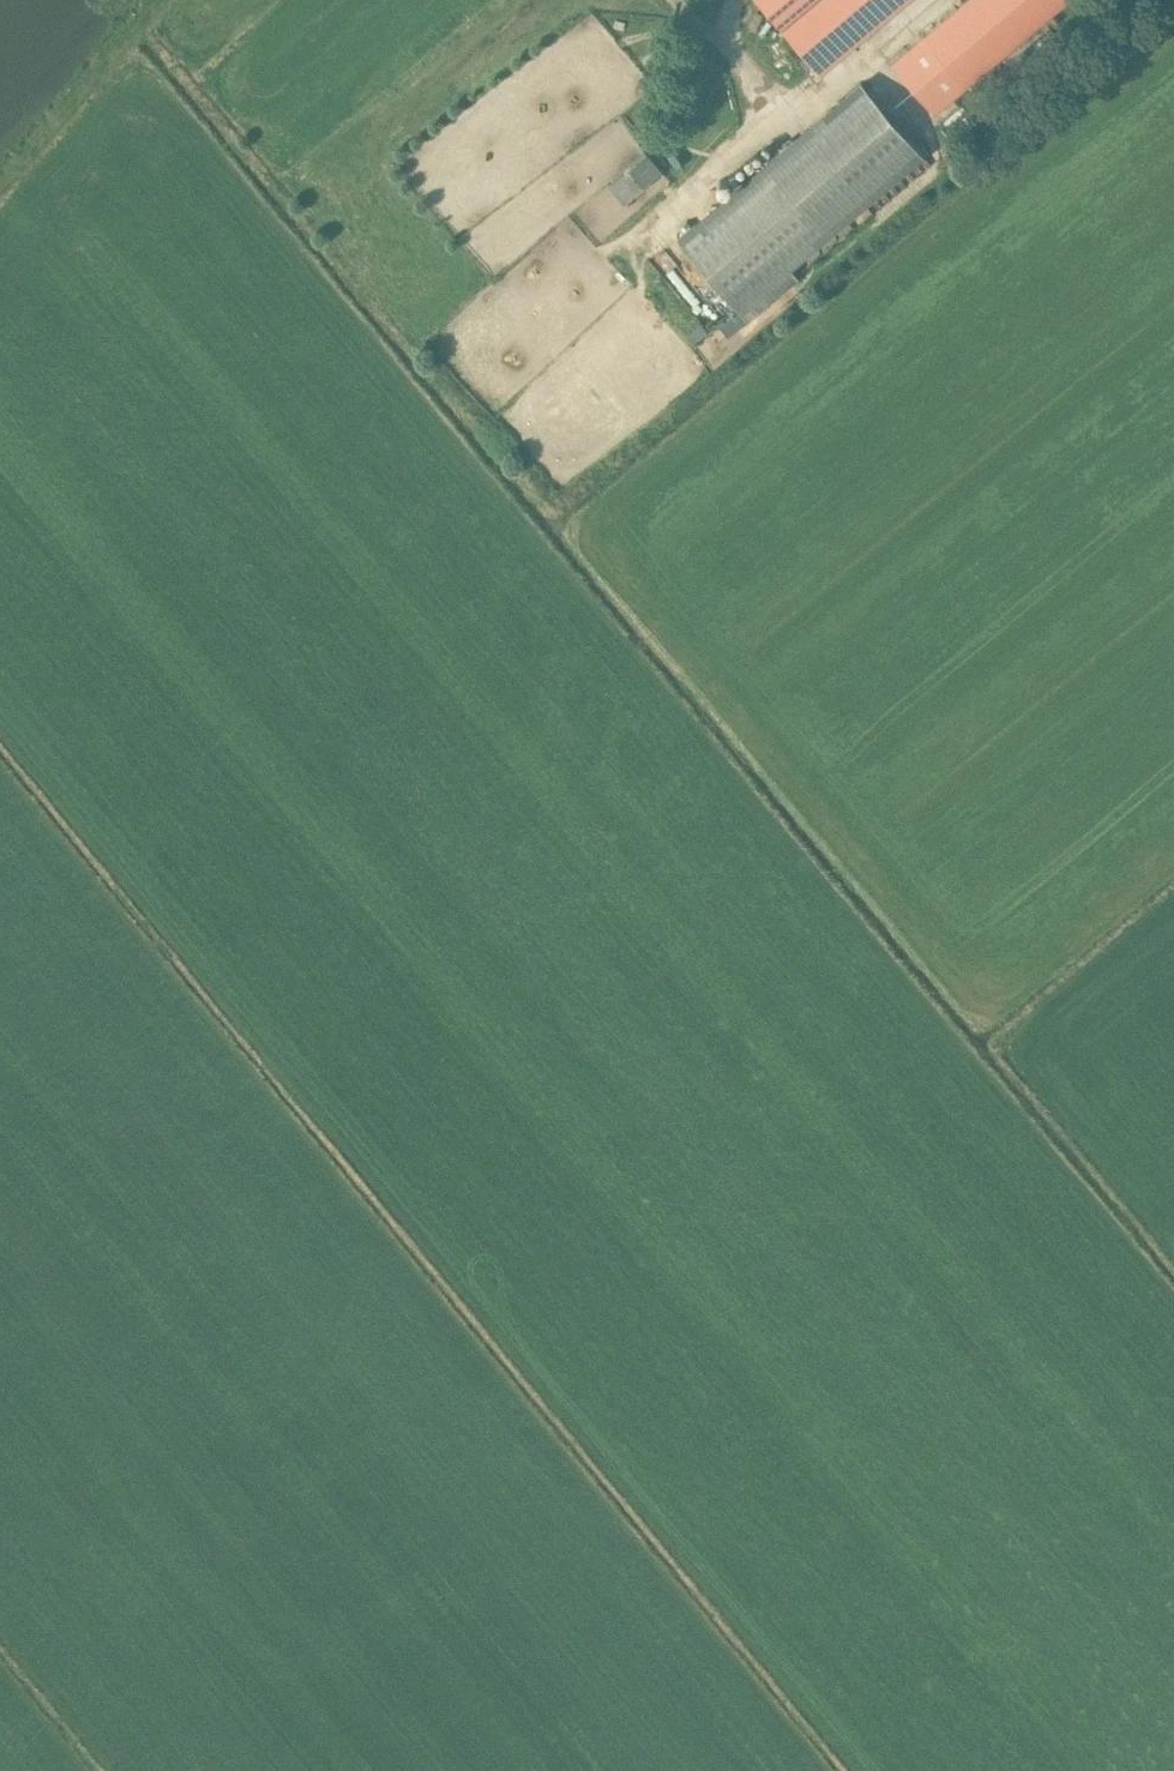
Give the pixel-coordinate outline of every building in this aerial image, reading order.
[(779,25),(821,75),(909,0),(757,0),(779,25)] [(893,62),(935,112),(1068,0),(966,0),(893,62)] [(931,164),(862,82),(678,238),(747,320),(931,164)] [(956,137),(975,121),(961,105),(942,120),(956,137)] [(646,154),(627,169),(643,188),(661,172),(646,154)] [(701,323),(690,332),(696,339),(707,331),(701,323)]
